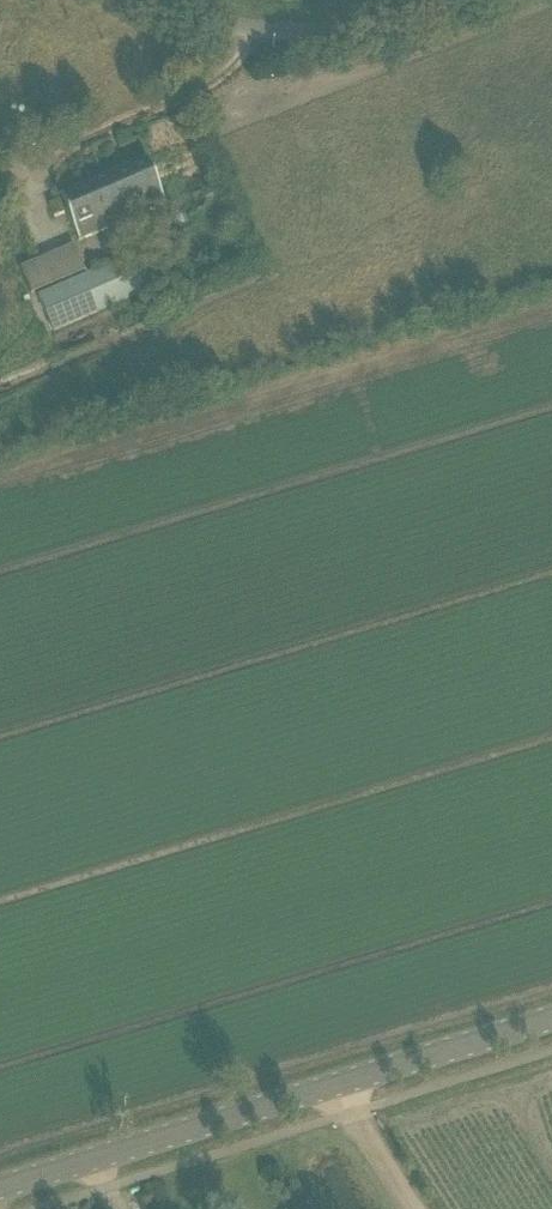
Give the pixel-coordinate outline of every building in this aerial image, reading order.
[(165,203),(147,160),(104,179),(122,221),(165,203)] [(122,221),(104,179),(61,197),(79,240),(122,221)] [(65,213),(60,199),(50,203),(55,217),(65,213)] [(162,230),(147,238),(157,257),(172,250),(162,230)] [(152,288),(142,266),(136,251),(37,295),(53,331),(152,288)]
